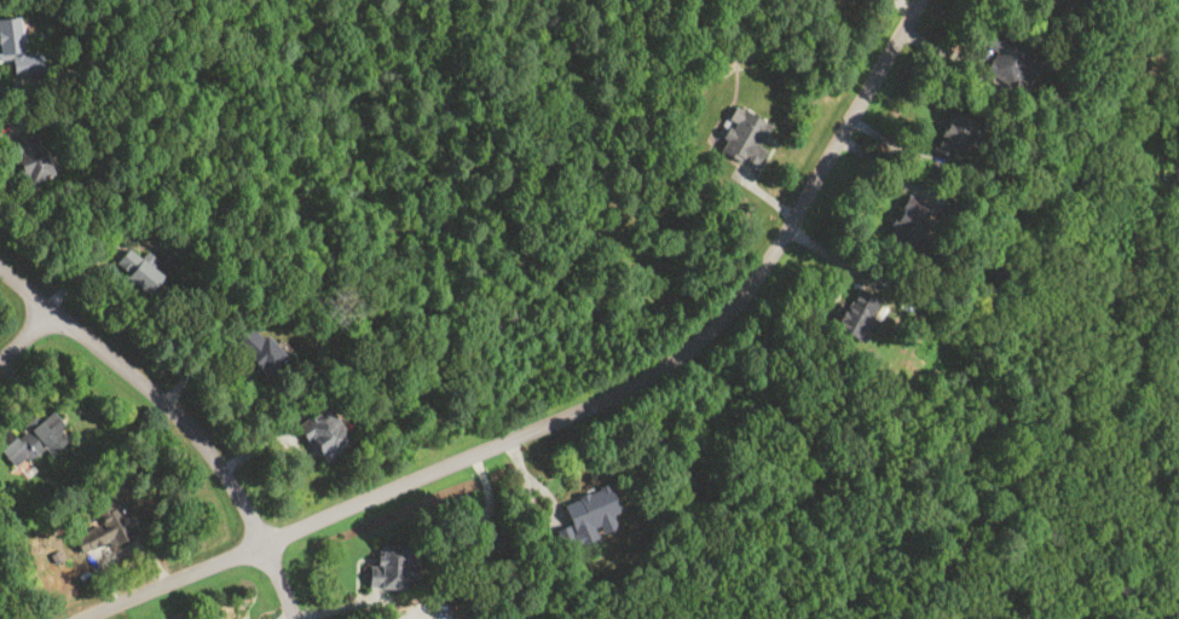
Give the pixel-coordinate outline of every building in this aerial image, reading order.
[(0,20),(0,59),(12,58),(13,75),(44,73),(42,52),(25,53),(22,18),(0,20)] [(1016,88),(1021,80),(1030,85),(1045,57),(990,28),(982,44),(996,51),(986,73),(1016,88)] [(761,146),(771,127),(738,105),(713,144),(756,169),(767,150),(761,146)] [(963,147),(965,150),(981,126),(958,111),(935,147),(955,160),(963,147)] [(27,185),(54,175),(37,131),(10,141),(27,185)] [(909,254),(935,209),(909,195),(884,241),(909,254)] [(164,277),(128,247),(111,267),(148,297),(164,277)] [(830,325),(856,339),(875,297),(849,285),(830,325)] [(235,343),(268,377),(287,358),(253,324),(235,343)] [(330,404),(299,424),(322,461),(353,441),(330,404)] [(71,436),(51,410),(42,416),(40,411),(24,423),(30,430),(24,435),(42,458),(71,436)] [(0,447),(7,456),(24,444),(17,434),(0,447)] [(600,539),(595,522),(622,515),(614,485),(565,497),(572,525),(559,528),(564,549),(600,539)] [(135,532),(120,494),(92,507),(99,523),(75,534),(83,554),(135,532)] [(409,588),(409,578),(417,578),(418,544),(383,544),(382,573),(371,572),(371,586),(409,588)]
